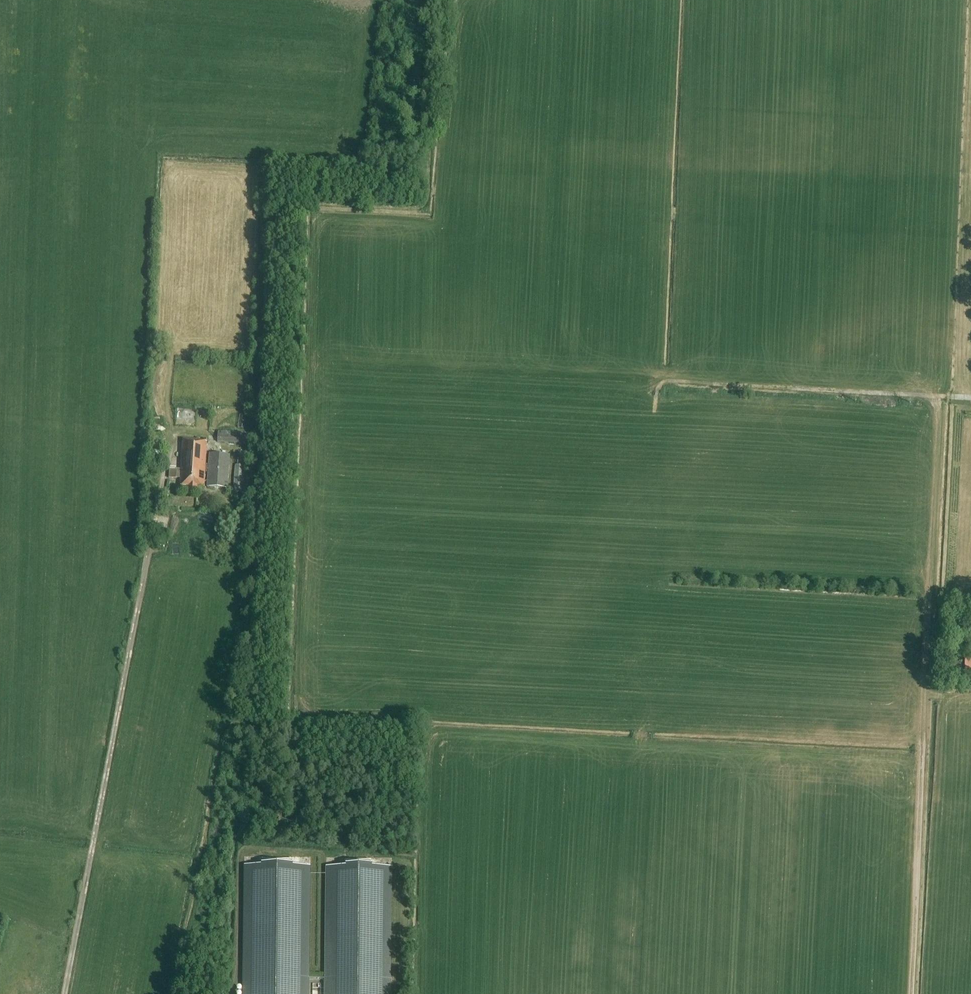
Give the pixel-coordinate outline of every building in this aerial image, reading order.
[(248,435),(218,433),(217,443),(247,445),(248,435)] [(205,466),(207,443),(199,442),(199,441),(183,440),(181,470),(170,469),(169,478),(176,479),(176,478),(181,479),(180,486),(189,487),(188,490),(197,490),(198,487),(204,487),(205,472),(208,472),(207,487),(227,489),(230,455),(210,454),(209,466),(205,466)] [(237,457),(236,465),(234,465),(233,486),(234,487),(234,494),(245,494),(248,458),(237,457)] [(327,993),(393,993),(394,865),(328,864),(327,993)] [(316,865),(251,865),(250,993),(315,993),(316,865)]
